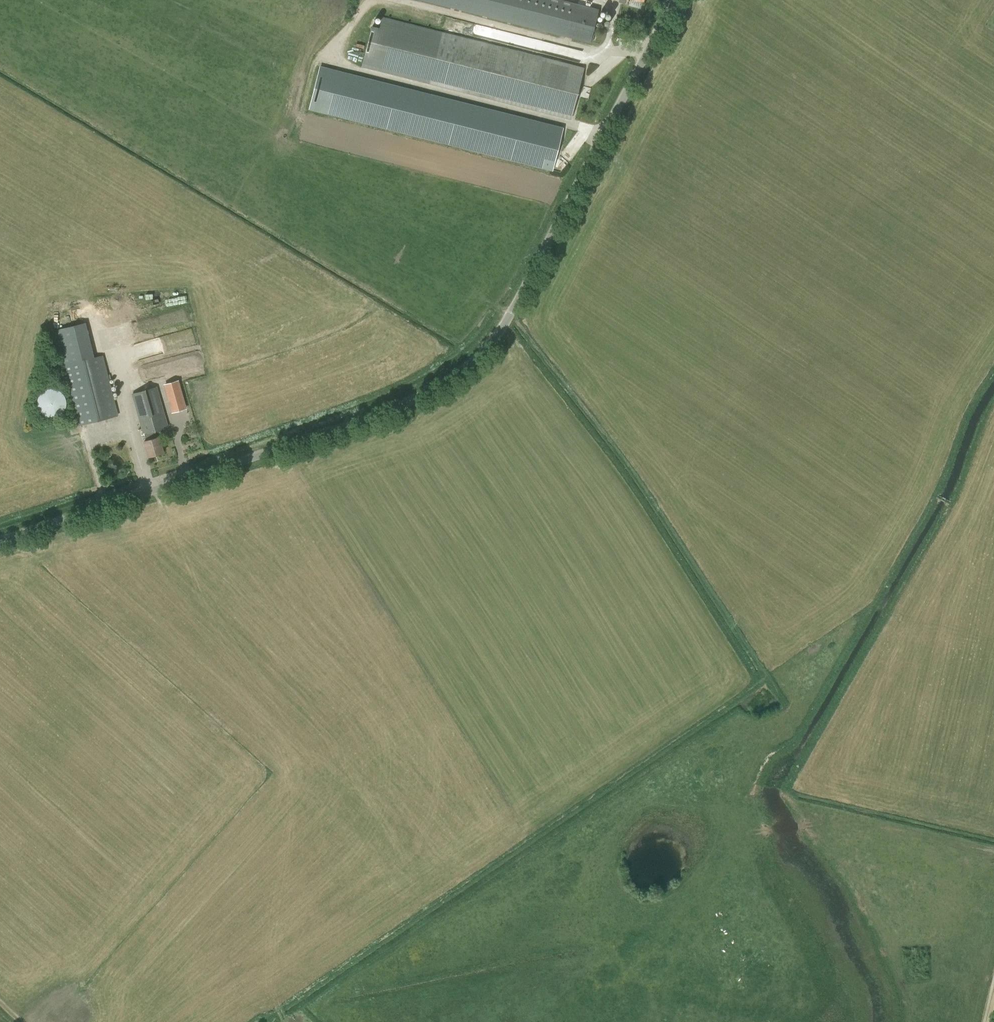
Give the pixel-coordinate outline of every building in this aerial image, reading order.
[(599,9),(562,0),(421,0),(590,43),(599,9)] [(429,83),(570,119),(583,69),(442,33),(382,18),(380,28),(372,26),(362,67),(429,83)] [(565,128),(335,70),(320,66),(310,109),(554,171),(565,129),(565,128)] [(94,358),(64,366),(78,425),(118,416),(103,356),(94,358)] [(182,394),(179,381),(164,386),(168,399),(182,394)] [(157,387),(132,394),(143,434),(144,434),(155,431),(168,427),(157,387)] [(51,417),(53,417),(55,417),(58,416),(60,415),(62,413),(63,412),(65,410),(66,407),(66,405),(67,403),(66,400),(66,398),(65,396),(64,394),(62,392),(60,390),(58,389),(56,388),(53,388),(51,388),(49,388),(48,389),(45,389),(42,391),(40,393),(39,396),(38,399),(37,401),(37,403),(37,406),(38,409),(40,411),(42,414),(45,416),(48,417),(51,417)] [(144,441),(149,457),(163,452),(159,437),(157,438),(155,431),(144,434),(146,441),(144,441)]
